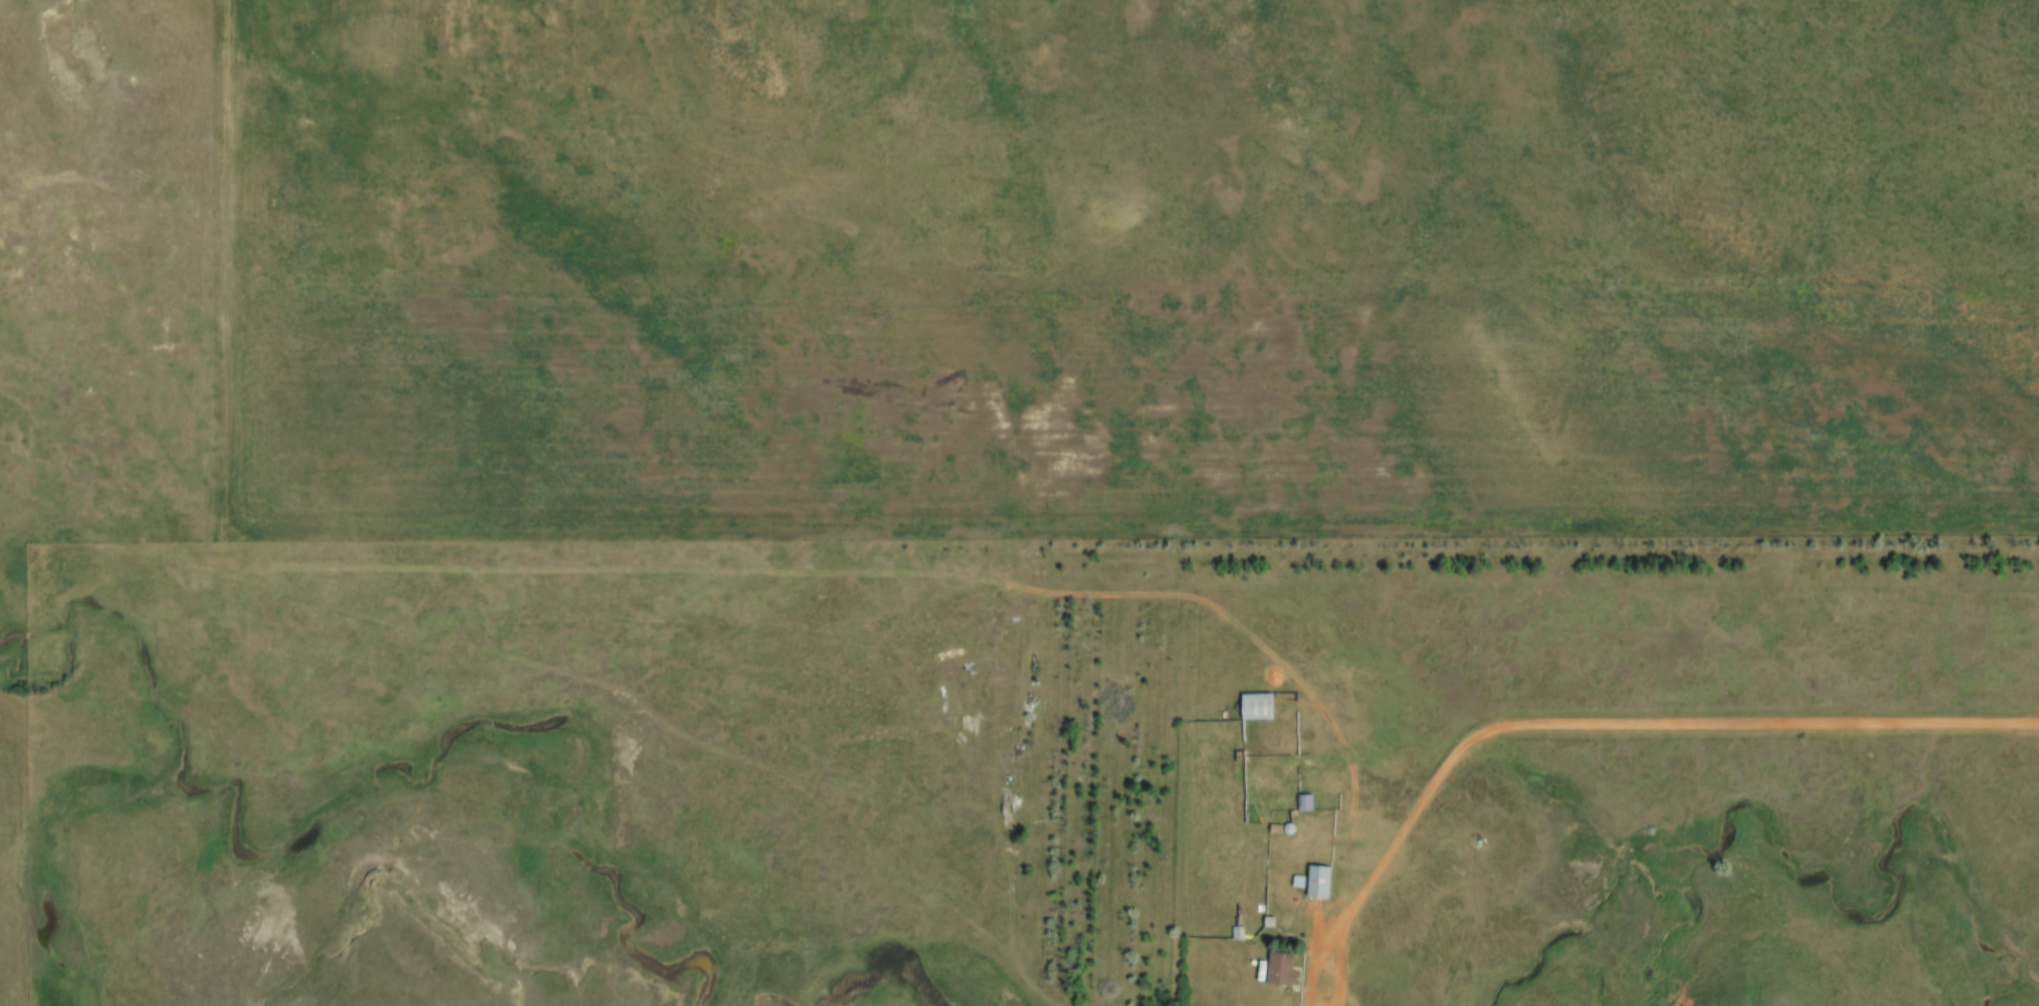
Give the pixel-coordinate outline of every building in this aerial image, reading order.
[(973,708),(980,707),(977,690),(969,692),(973,708)] [(1270,694),(1239,694),(1239,720),(1270,720),(1270,694)] [(1297,796),(1298,812),(1313,812),(1312,796),(1297,796)] [(1328,898),(1328,866),(1306,866),(1306,898),(1328,898)] [(1294,985),(1293,953),(1266,954),(1267,986),(1294,985)]
